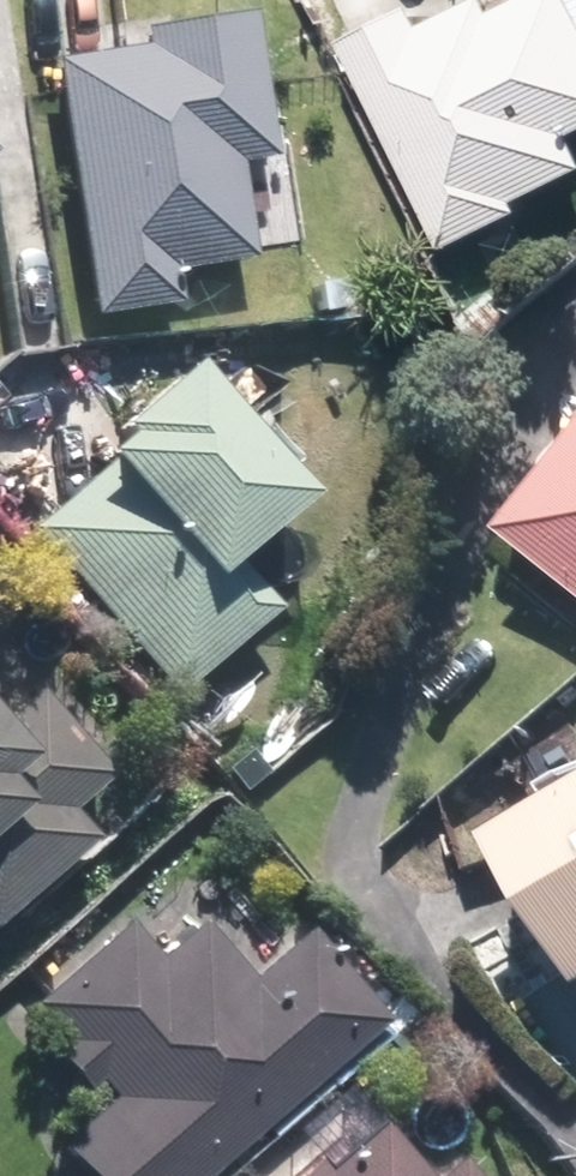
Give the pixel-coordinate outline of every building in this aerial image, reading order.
[(354,35),(457,238),(534,199),(531,191),(575,168),(575,0),(512,0),(506,3),(504,0),(460,0),(432,14),(424,0),(423,0),(354,35)] [(164,40),(65,55),(102,305),(185,293),(180,262),(260,250),(245,149),(283,144),(262,7),(161,22),(164,40)] [(131,446),(41,525),(182,685),(282,598),(241,551),(323,479),(208,349),(136,413),(141,418),(122,435),(131,446)] [(575,611),(575,445),(495,549),(575,611)] [(102,831),(76,801),(116,767),(48,688),(17,714),(0,694),(0,917),(102,831)] [(575,904),(575,804),(532,830),(575,904)] [(104,1175),(205,1175),(391,1009),(315,925),(260,974),(206,915),(164,953),(133,918),(45,997),(125,1086),(68,1137),(104,1175)] [(464,1155),(440,1175),(392,1118),(321,1175),(481,1175),(464,1155)]
